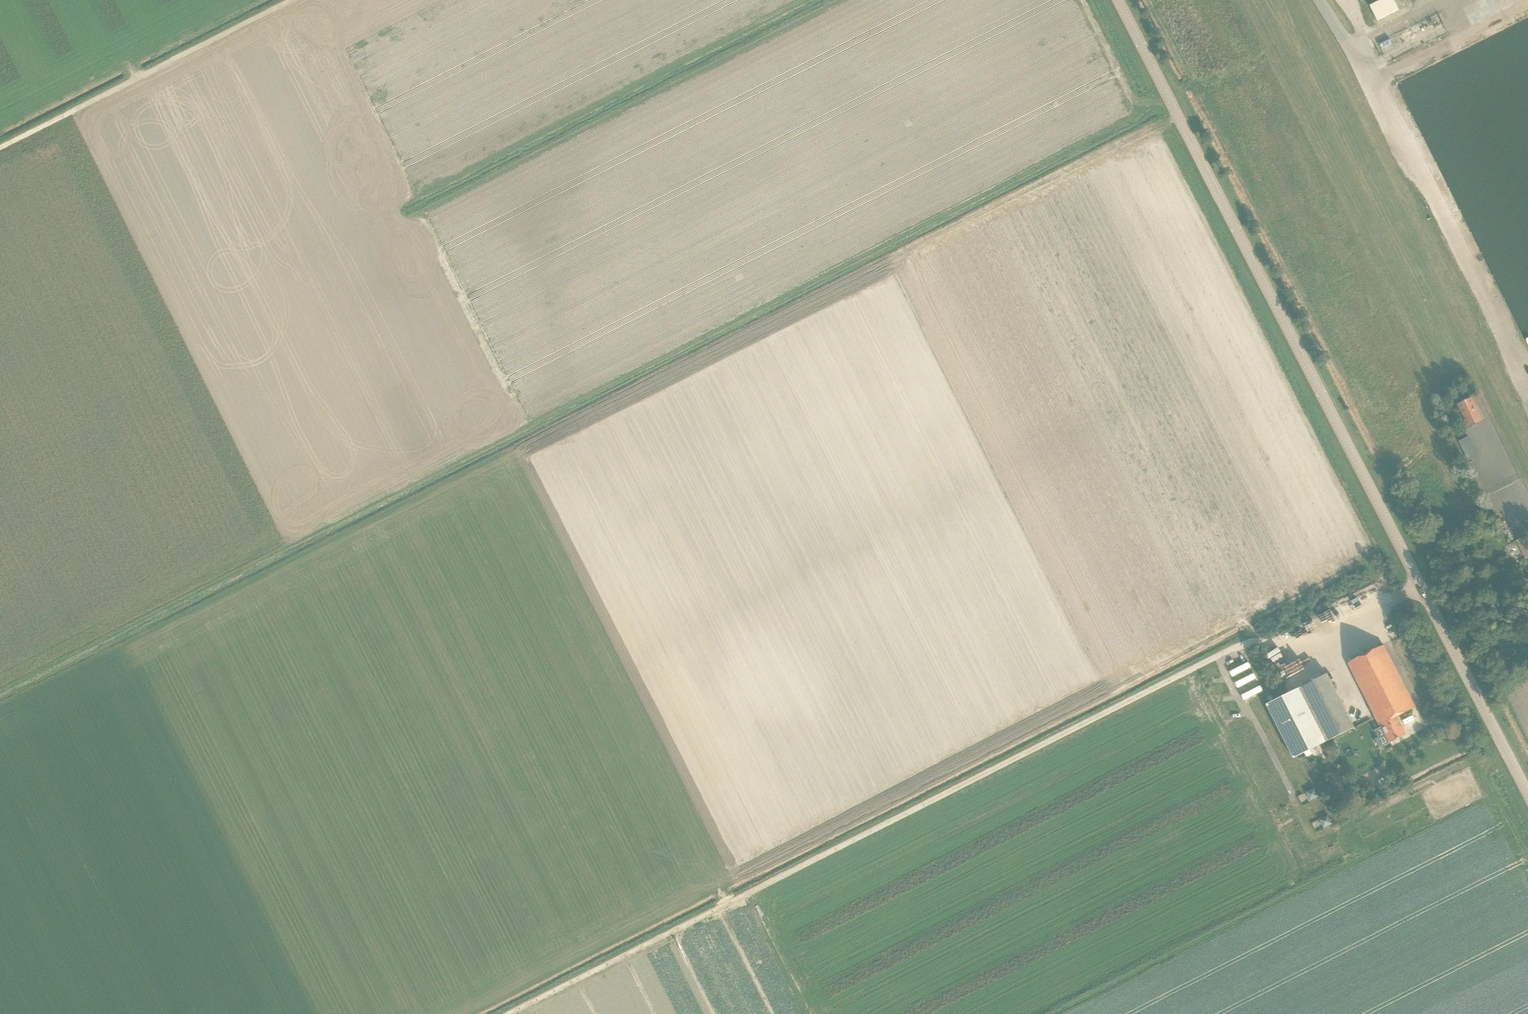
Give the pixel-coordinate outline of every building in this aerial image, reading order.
[(1378,19),(1398,9),(1393,0),(1380,0),(1371,5),(1378,19)] [(1482,420),(1472,400),(1471,398),(1457,404),(1469,427),(1482,420)] [(1517,541),(1526,559),(1527,558),(1527,536),(1517,541)] [(1401,727),(1395,716),(1415,706),(1384,645),(1348,663),(1380,726),(1382,725),(1391,742),(1406,734),(1402,727),(1401,727)] [(1249,662),(1230,671),(1233,677),(1252,668),(1249,662)] [(1257,678),(1255,673),(1236,683),(1239,688),(1257,678)] [(1306,756),(1310,754),(1309,751),(1355,727),(1328,673),(1266,704),(1293,758),(1304,753),(1306,756)] [(1261,686),(1242,695),(1245,700),(1264,691),(1261,686)] [(1315,788),(1306,792),(1311,801),(1319,797),(1315,788)] [(1294,793),(1297,802),(1303,800),(1300,791),(1294,793)] [(1328,815),(1319,819),(1324,828),(1332,824),(1328,815)] [(1314,817),(1308,820),(1311,828),(1317,826),(1314,817)]
